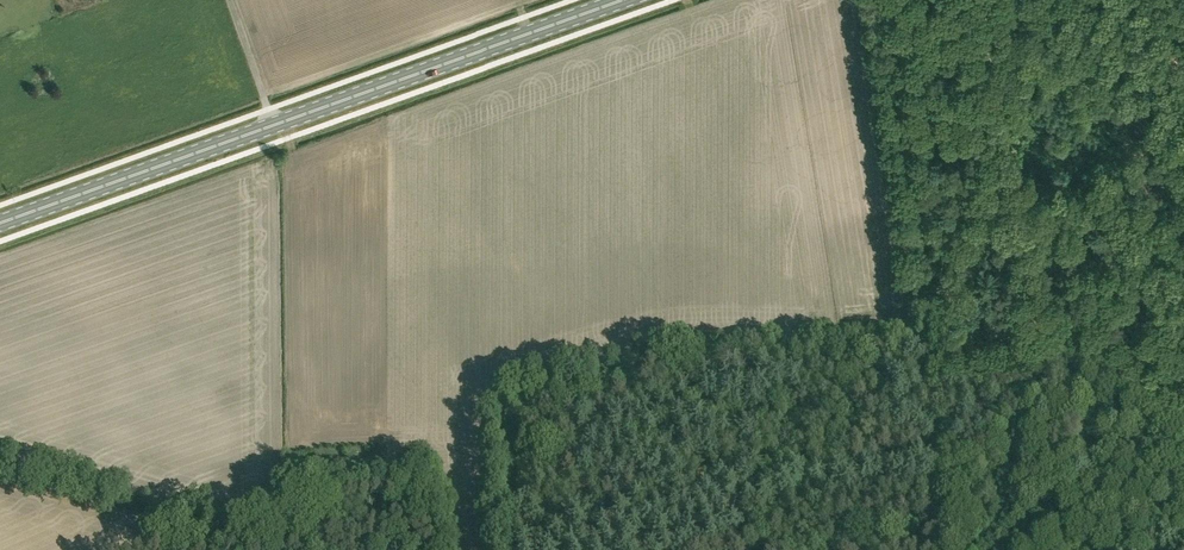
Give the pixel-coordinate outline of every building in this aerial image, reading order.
[(891,342),(906,342),(907,332),(892,331),(891,342)] [(305,480),(306,486),(307,488),(316,486),(315,479),(312,479),(312,478),(305,480)]
